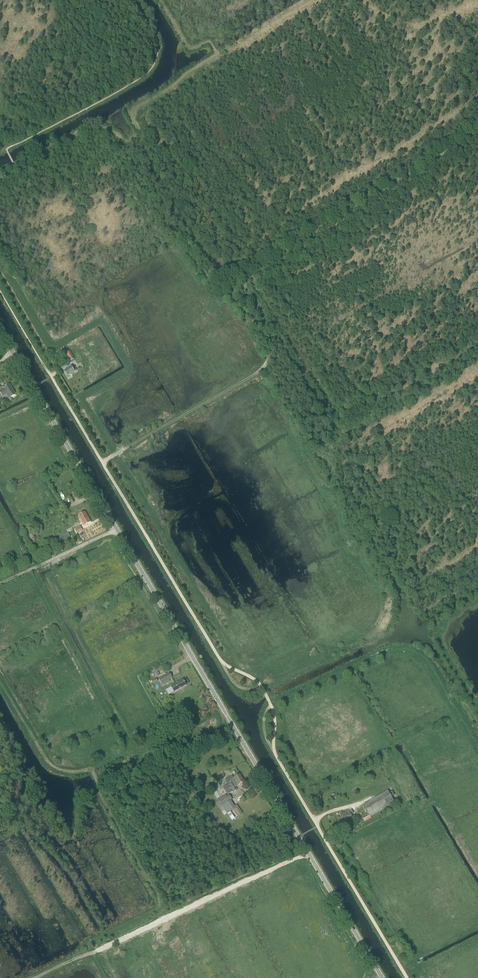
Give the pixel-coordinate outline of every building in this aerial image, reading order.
[(66,353),(70,361),(74,359),(70,351),(66,353)] [(64,372),(67,376),(76,371),(73,366),(64,372)] [(9,398),(15,395),(10,385),(0,391),(0,392),(3,397),(7,394),(9,398)] [(79,516),(84,526),(90,522),(85,513),(79,516)] [(68,533),(59,538),(61,542),(70,537),(68,533)] [(169,673),(159,679),(162,684),(172,678),(169,673)] [(171,687),(174,692),(186,685),(183,680),(171,687)] [(244,782),(239,775),(232,779),(231,778),(227,780),(229,785),(226,787),(225,788),(225,789),(226,791),(227,791),(228,792),(229,792),(230,793),(232,791),(233,792),(237,790),(235,787),(244,782)] [(363,805),(370,817),(395,803),(388,791),(363,805)] [(227,795),(216,803),(224,816),(225,815),(231,811),(235,818),(242,813),(236,805),(235,806),(231,800),(233,799),(229,794),(227,795)] [(338,819),(342,827),(353,820),(351,815),(353,814),(351,811),(349,812),(343,815),(343,816),(338,819)]
